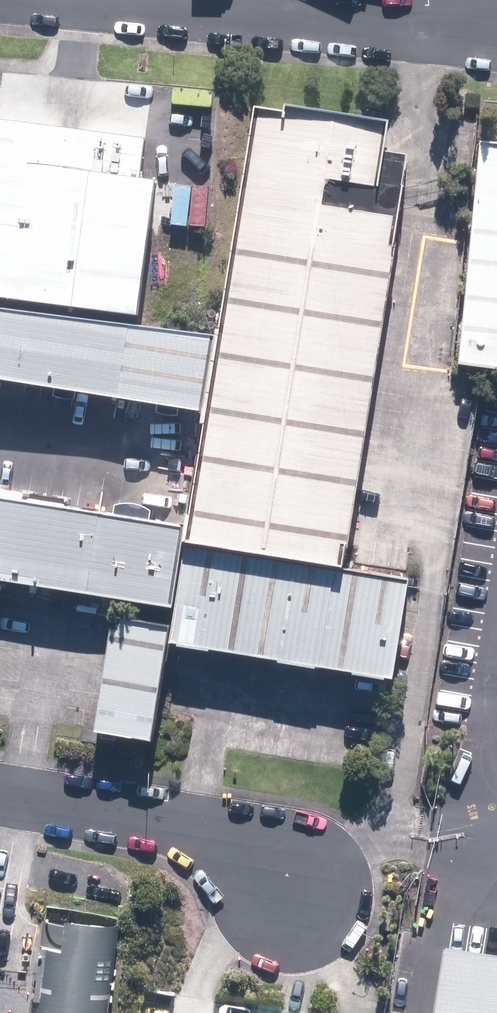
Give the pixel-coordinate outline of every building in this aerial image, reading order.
[(194,534),(351,559),(412,180),(410,180),(415,149),(394,146),(399,114),(295,98),(293,106),(263,101),(194,534)] [(0,120),(0,297),(137,314),(154,179),(138,177),(143,138),(0,120)] [(487,140),(465,360),(496,364),(496,141),(487,140)] [(0,307),(0,380),(201,410),(212,339),(0,307)] [(0,490),(0,570),(182,599),(192,519),(0,490)] [(418,572),(194,538),(179,637),(403,670),(418,572)] [(8,574),(0,573),(0,625),(5,596),(8,574)] [(179,617),(122,610),(104,723),(162,731),(179,617)] [(47,893),(32,1012),(104,1012),(118,902),(47,893)] [(451,944),(440,1012),(496,1012),(496,951),(451,944)]
